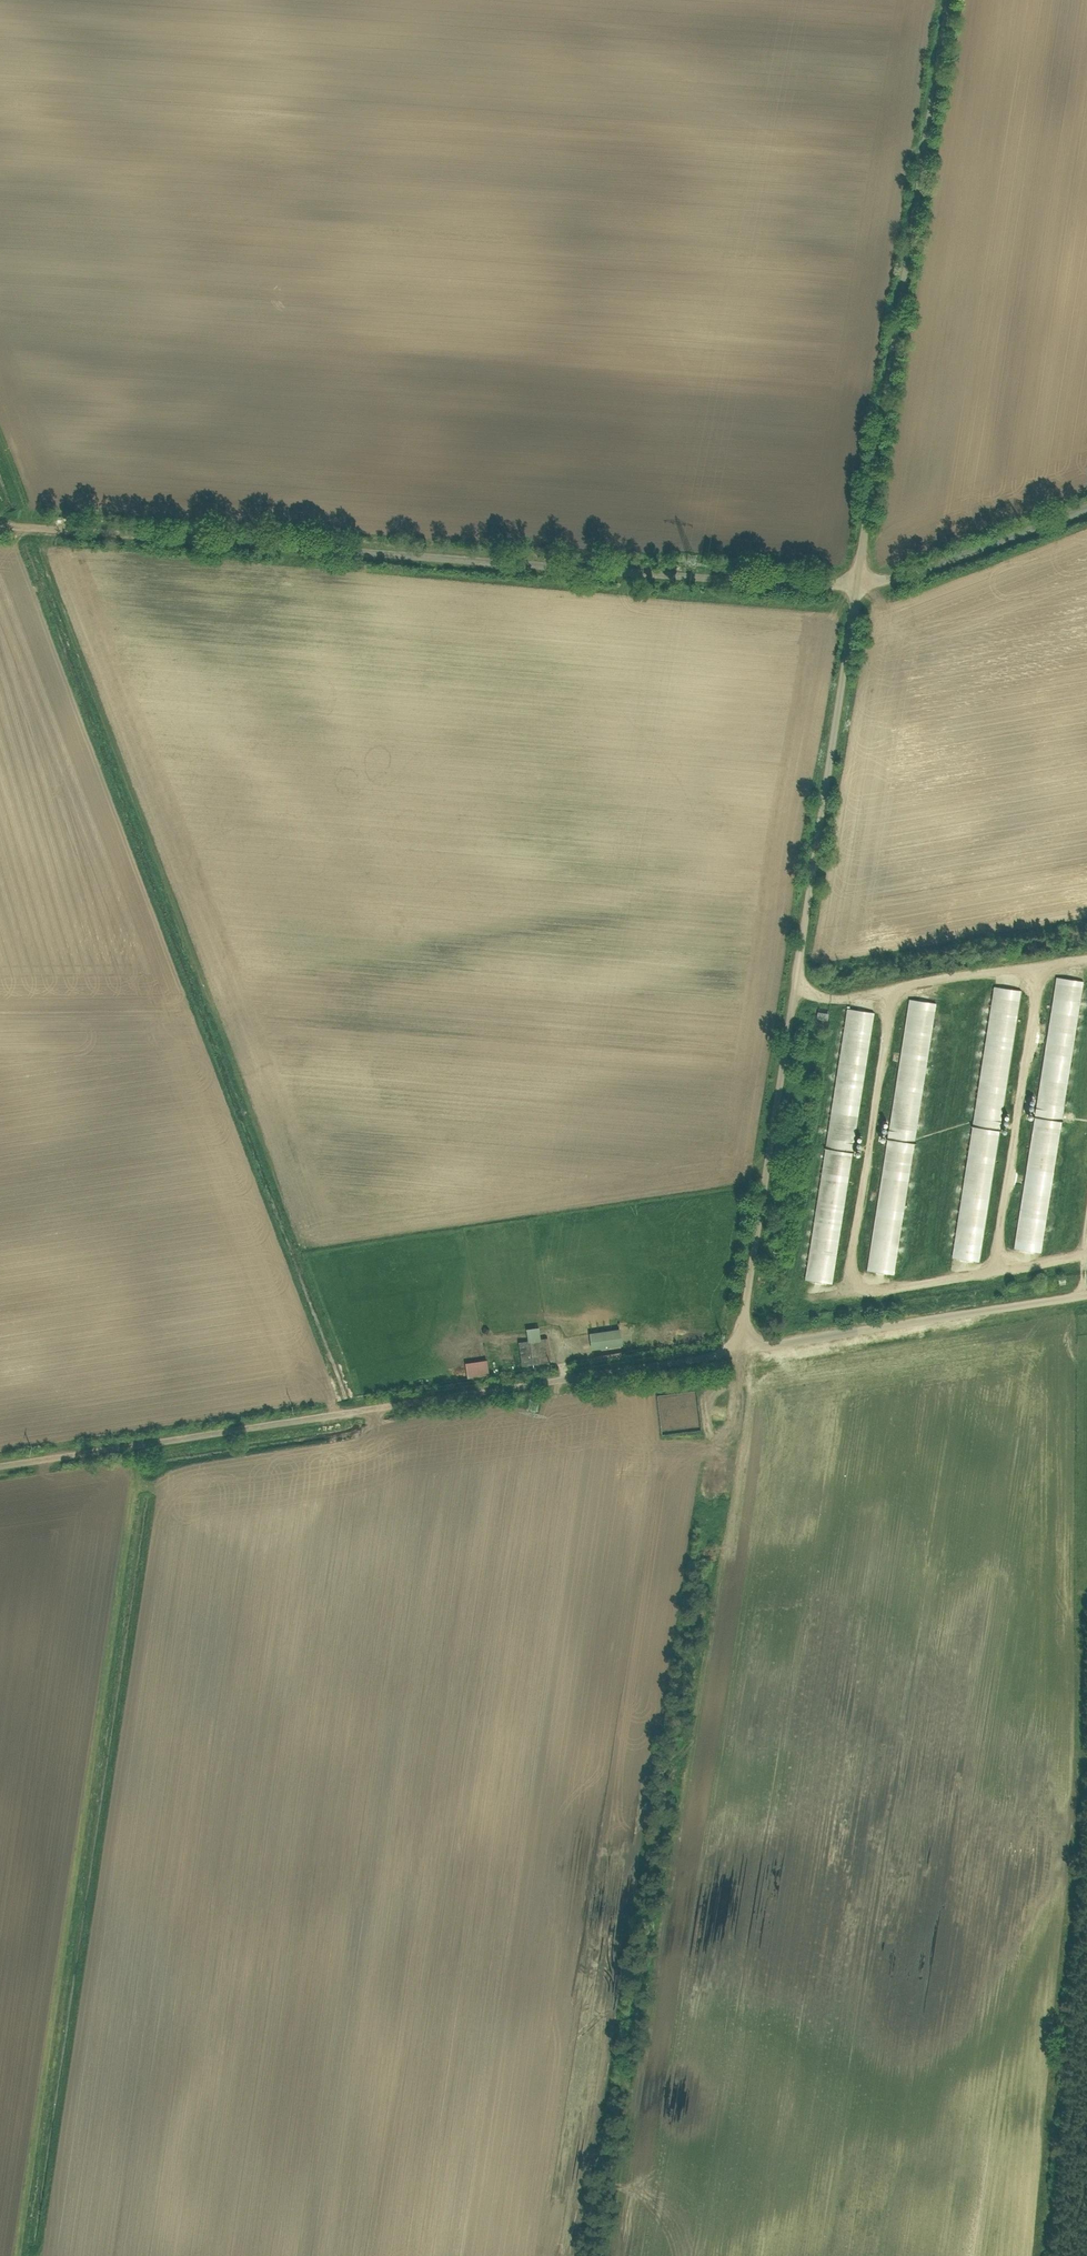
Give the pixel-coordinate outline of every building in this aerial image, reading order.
[(1083,981),(1055,977),(1014,1249),(1042,1253),(1083,981)] [(1022,991),(994,987),(953,1259),(981,1263),(1022,991)] [(777,1010),(783,1010),(785,994),(779,993),(777,1010)] [(937,1004),(910,1000),(869,1272),(896,1276),(937,1004)] [(874,1013),(846,1009),(805,1281),(833,1285),(874,1013)] [(538,1326),(524,1328),(526,1340),(517,1342),(521,1366),(551,1361),(547,1337),(540,1339),(538,1326)] [(588,1332),(589,1349),(621,1346),(620,1329),(588,1332)] [(487,1360),(465,1361),(466,1377),(488,1375),(487,1360)]
